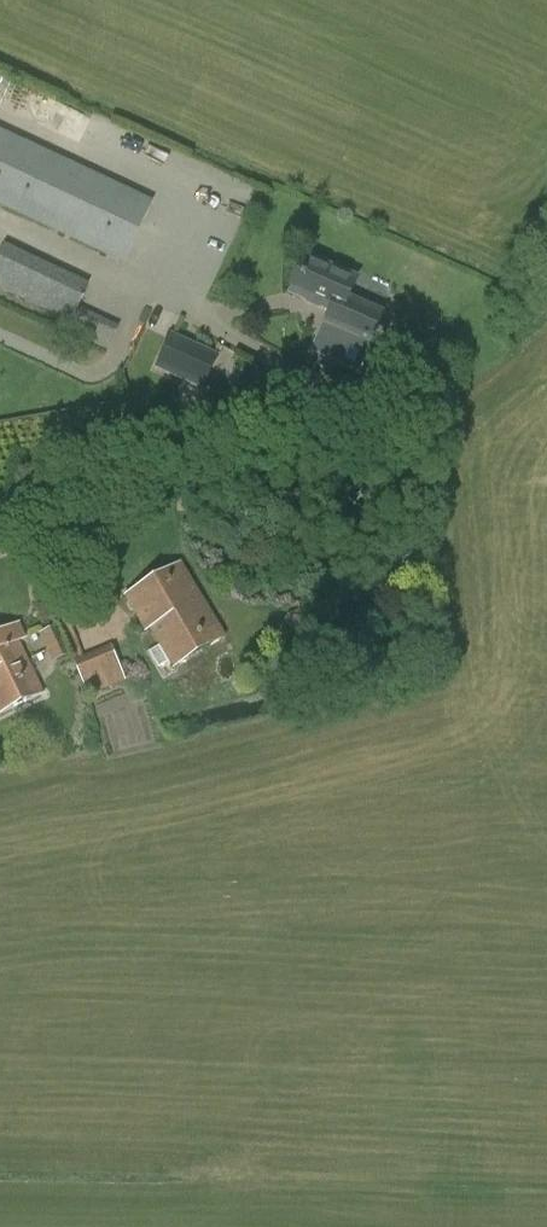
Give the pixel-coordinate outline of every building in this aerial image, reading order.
[(144,198),(0,132),(0,205),(115,260),(126,265),(154,203),(144,198)] [(70,322),(72,323),(78,308),(88,285),(5,245),(2,252),(0,256),(0,289),(70,322)] [(346,301),(355,282),(308,260),(292,293),(338,315),(332,329),(366,345),(379,316),(346,301)] [(171,335),(155,369),(204,391),(219,357),(171,335)] [(182,566),(127,598),(136,615),(141,612),(173,669),(224,639),(182,566)] [(27,662),(18,644),(26,641),(18,626),(0,634),(0,676),(27,662)] [(39,634),(47,651),(61,643),(54,628),(39,634)] [(74,659),(88,696),(125,682),(110,645),(74,659)] [(42,694),(27,662),(0,676),(0,715),(42,694)]
